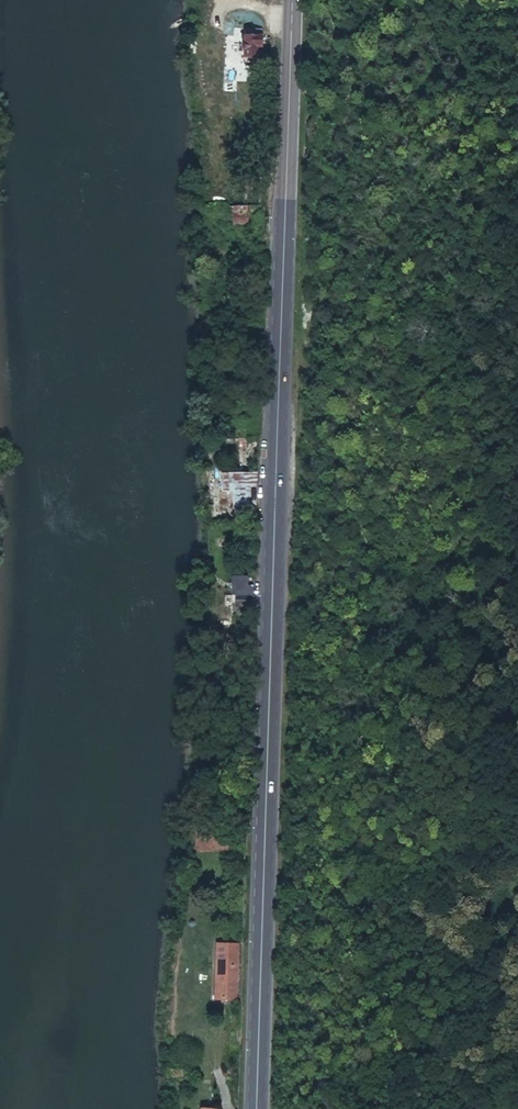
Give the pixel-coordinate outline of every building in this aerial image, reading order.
[(230,65),(230,70),(244,72),(244,56),(249,57),(250,38),(237,38),(236,44),(231,44),(231,55),(226,55),(225,65),(230,65)] [(234,167),(234,185),(248,184),(249,168),(234,167)] [(229,223),(249,224),(250,205),(229,205),(229,223)] [(189,217),(189,229),(201,230),(201,218),(189,217)] [(227,446),(248,447),(249,435),(228,433),(227,446)] [(255,471),(216,471),(216,491),(228,491),(228,503),(248,503),(248,483),(255,483),(255,471)] [(220,535),(219,549),(229,550),(230,536),(220,535)] [(219,566),(242,567),(242,556),(219,554),(219,566)] [(245,575),(229,576),(230,610),(251,610),(250,586),(245,586),(245,575)] [(217,614),(217,627),(225,626),(225,614),(217,614)] [(213,946),(212,1012),(237,1013),(238,946),(213,946)]
